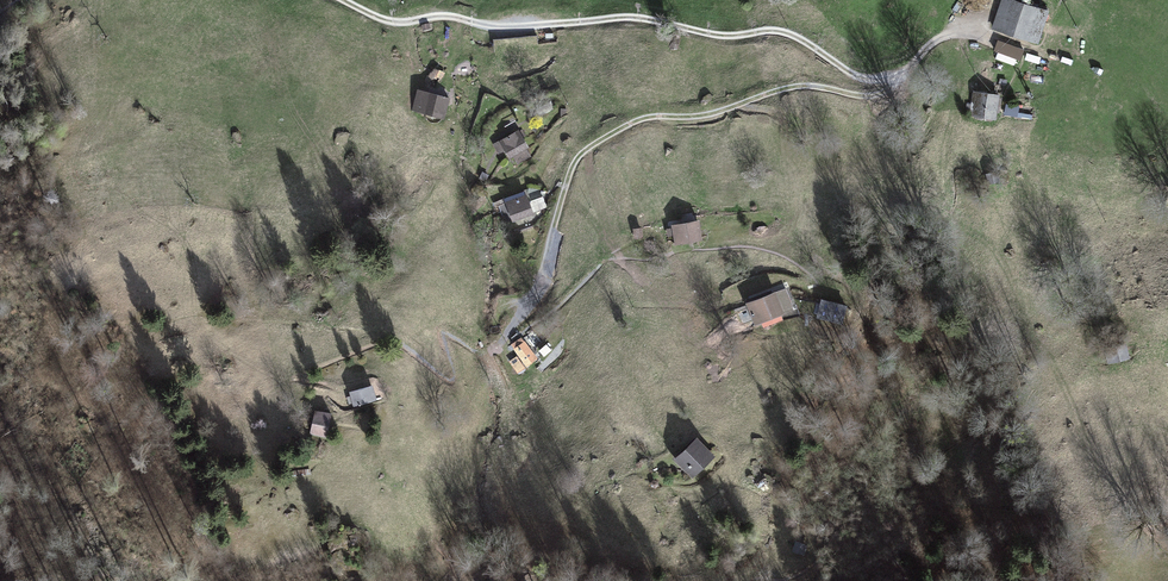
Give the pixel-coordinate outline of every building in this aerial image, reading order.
[(1037,42),(1047,12),(1018,2),(1018,0),(1002,0),(993,27),(1037,42)] [(1023,52),(999,43),(995,52),(1019,61),(1023,52)] [(443,118),(448,98),(419,90),(414,110),(443,118)] [(973,93),(970,114),(994,118),(997,96),(973,93)] [(537,111),(540,117),(554,109),(551,103),(537,111)] [(1006,107),(1005,114),(1017,116),(1018,109),(1006,107)] [(529,156),(525,148),(527,147),(522,138),(525,136),(522,130),(518,132),(518,131),(495,144),(500,152),(505,149),(510,157),(513,155),(518,162),(529,156)] [(987,174),(989,184),(999,181),(997,171),(987,174)] [(483,173),(481,179),(490,183),(492,177),(483,173)] [(498,206),(504,223),(546,207),(542,197),(528,202),(525,196),(507,203),(498,206)] [(674,235),(675,244),(701,239),(698,221),(672,226),(673,229),(668,230),(669,236),(674,235)] [(780,319),(778,313),(792,307),(785,289),(772,295),(749,303),(756,321),(763,319),(765,325),(780,319)] [(748,299),(749,303),(772,295),(770,291),(748,299)] [(822,300),(818,316),(841,321),(845,306),(822,300)] [(537,360),(521,339),(512,346),(527,367),(537,360)] [(1103,349),(1107,362),(1125,358),(1122,344),(1103,349)] [(510,362),(517,371),(524,367),(518,357),(510,362)] [(354,402),(355,405),(375,399),(371,386),(351,392),(353,396),(348,397),(350,403),(354,402)] [(324,436),(325,431),(327,432),(331,414),(315,411),(311,433),(324,436)] [(687,469),(678,460),(698,441),(694,437),(673,457),(686,471),(687,469)] [(698,441),(678,460),(687,469),(692,475),(712,456),(698,441)] [(796,542),(794,549),(804,553),(806,546),(796,542)]
